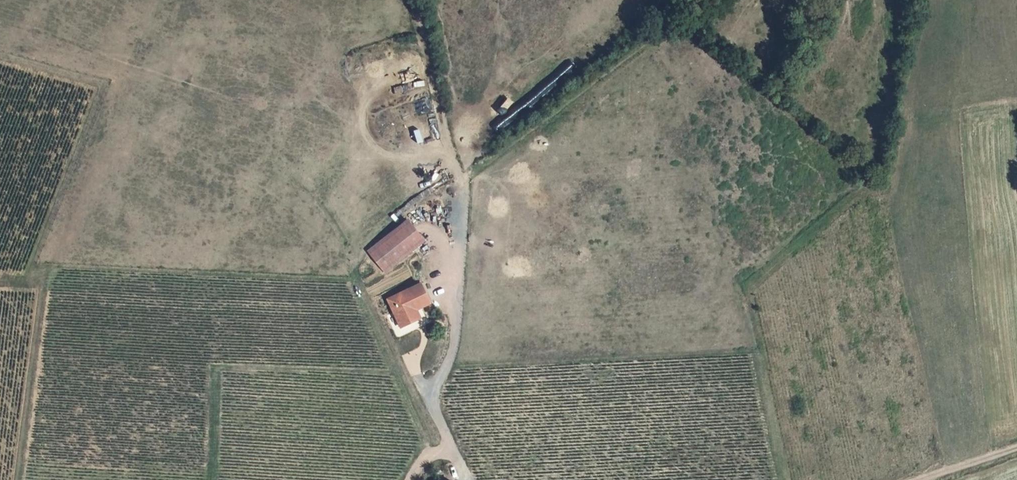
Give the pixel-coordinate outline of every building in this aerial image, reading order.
[(858,162),(863,156),(857,151),(852,157),(858,162)] [(368,254),(385,274),(424,241),(407,221),(368,254)] [(416,319),(412,311),(418,308),(430,301),(419,282),(388,299),(403,326),(416,319)] [(416,319),(422,316),(418,308),(412,311),(416,319)]
